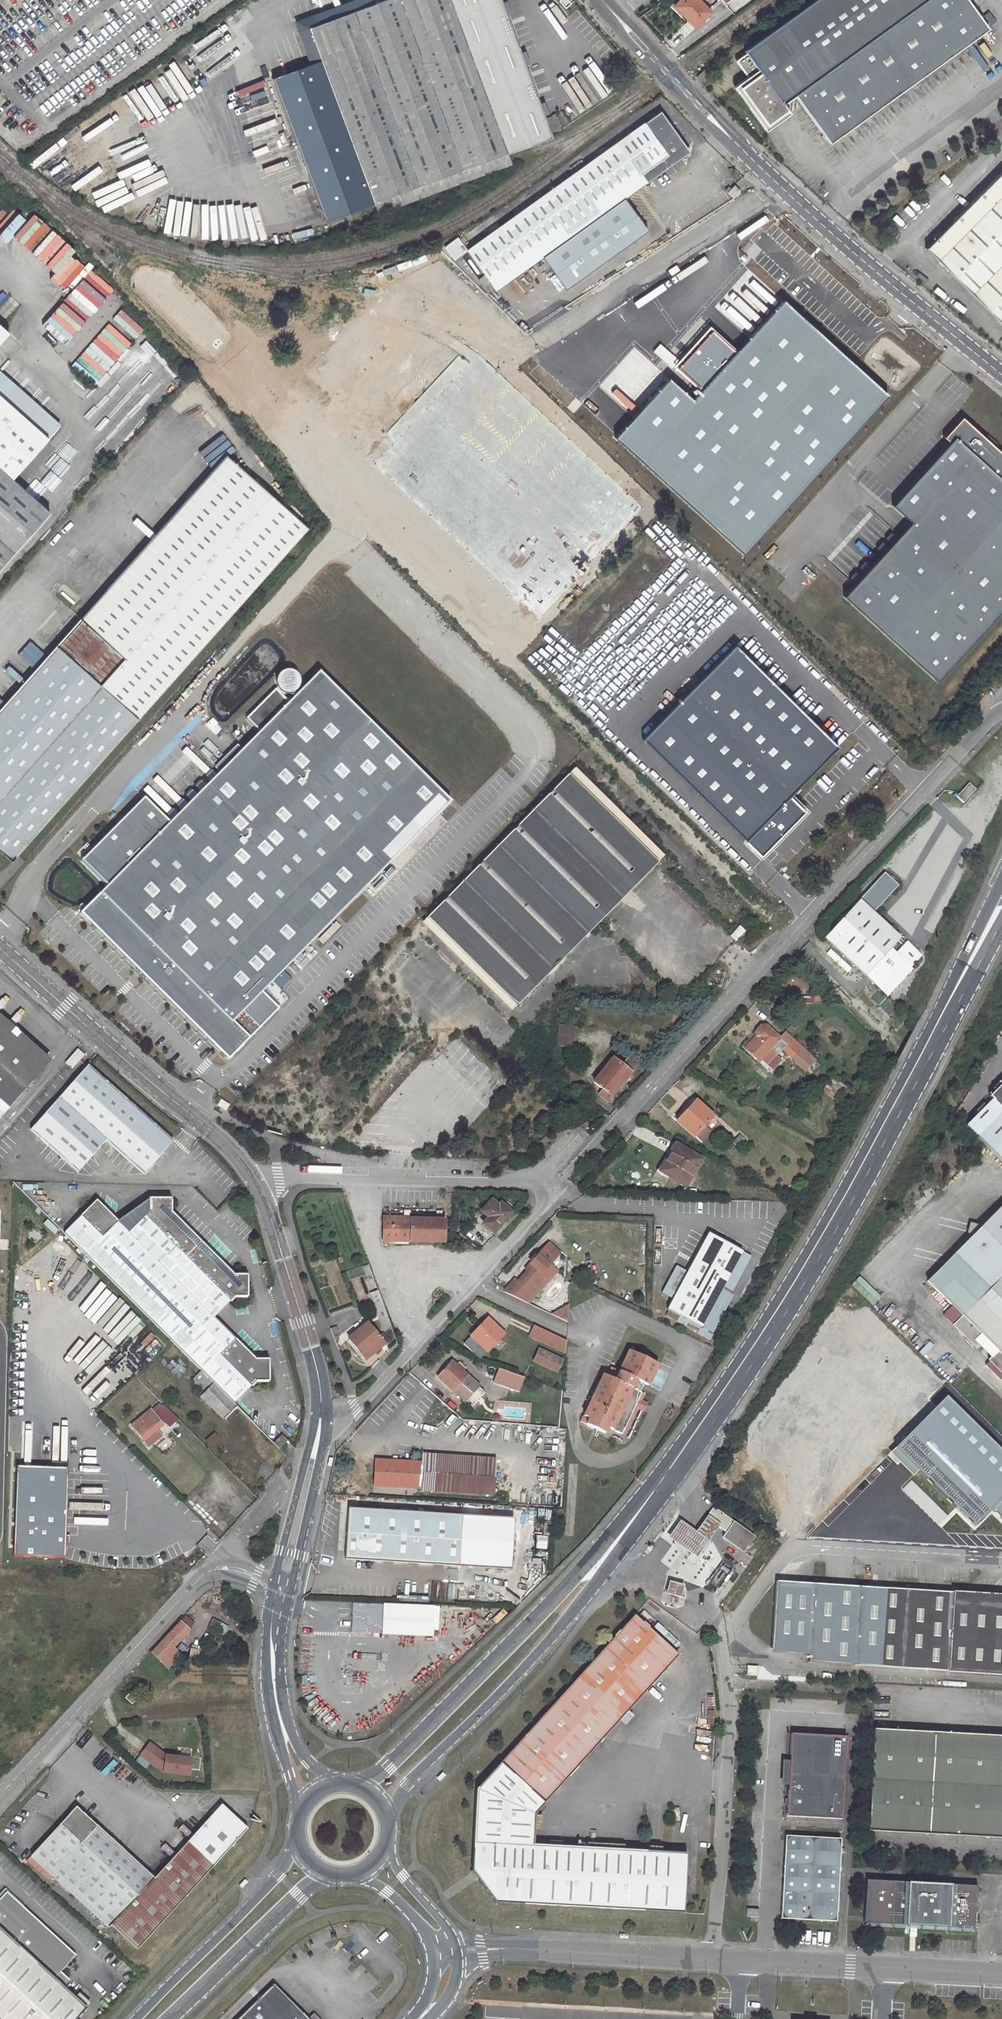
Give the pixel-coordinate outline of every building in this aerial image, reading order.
[(314,15),(317,25),(299,32),(309,57),(319,53),(321,61),(375,202),(379,213),(510,163),(507,153),(551,137),(550,133),(561,130),(560,127),(561,126),(557,116),(556,116),(555,113),(551,115),(552,116),(545,119),(500,0),(355,0),(314,15)] [(676,6),(696,25),(710,11),(699,0),(681,0),(676,6)] [(744,50),(746,53),(739,58),(754,78),(741,87),(766,122),(786,108),(782,103),(794,94),(830,144),(990,29),(969,0),(813,0),(744,50)] [(321,61),(274,78),(327,220),(375,202),(321,61)] [(697,76),(702,81),(708,75),(703,70),(697,76)] [(661,110),(467,249),(490,281),(537,248),(550,266),(566,288),(647,229),(624,198),(687,153),(688,147),(661,110)] [(925,248),(1001,324),(1001,170),(925,248)] [(822,180),(815,188),(822,194),(829,187),(822,180)] [(733,197),(740,190),(734,184),(731,188),(727,192),(733,197)] [(454,258),(467,248),(458,236),(445,246),(454,258)] [(566,288),(550,266),(546,269),(562,291),(566,288)] [(891,395),(786,301),(695,401),(671,380),(616,440),(746,556),(891,395)] [(8,332),(0,325),(0,342),(8,332)] [(543,619),(647,507),(471,344),(367,455),(543,619)] [(49,439),(60,426),(0,373),(0,396),(49,439)] [(49,512),(13,480),(49,439),(0,396),(0,568),(49,512)] [(843,596),(936,681),(1001,609),(1001,453),(962,417),(944,437),(949,442),(891,504),(911,522),(843,596)] [(225,455),(80,619),(87,625),(232,462),(225,455)] [(68,633),(56,647),(63,653),(42,677),(35,670),(29,677),(36,684),(0,724),(0,849),(12,860),(307,528),(232,462),(87,625),(80,619),(68,633)] [(35,636),(19,655),(35,669),(51,650),(35,636)] [(761,856),(805,811),(789,796),(838,746),(734,645),(642,739),(761,856)] [(56,647),(35,670),(42,677),(63,653),(56,647)] [(299,687),(301,684),(301,680),(300,676),(298,673),(295,671),(292,669),(288,669),(285,670),(281,672),(279,675),(278,679),(278,682),(279,686),(282,689),(285,691),(289,692),(293,692),(296,690),(299,687)] [(453,802),(320,671),(290,701),(277,689),(248,718),(262,731),(171,822),(145,797),(83,859),(109,885),(82,912),(230,1058),(281,1006),(265,991),(453,802)] [(36,684),(29,677),(0,710),(0,724),(36,684)] [(570,775),(428,918),(517,1005),(658,862),(570,775)] [(970,783),(958,796),(964,802),(977,790),(970,783)] [(860,901),(826,938),(866,975),(901,938),(860,901)] [(745,930),(740,925),(731,935),(736,940),(745,930)] [(0,1018),(0,1026),(46,1067),(50,1063),(0,1018)] [(558,1024),(557,1045),(573,1046),(574,1025),(558,1024)] [(46,1067),(0,1026),(0,1098),(10,1107),(46,1067)] [(761,1027),(756,1032),(757,1038),(747,1049),(760,1061),(762,1059),(773,1069),(782,1060),(777,1055),(771,1050),(781,1040),(787,1045),(784,1049),(807,1070),(816,1060),(786,1032),(780,1039),(767,1027),(761,1027)] [(756,1032),(743,1046),(747,1049),(757,1038),(756,1032)] [(777,1055),(784,1049),(787,1045),(781,1040),(771,1050),(777,1055)] [(85,1055),(79,1050),(67,1063),(73,1068),(85,1055)] [(614,1058),(595,1081),(604,1089),(601,1094),(609,1100),(636,1066),(632,1063),(634,1061),(629,1057),(623,1065),(614,1058)] [(174,1141),(89,1065),(33,1129),(79,1171),(108,1140),(145,1173),(174,1141)] [(566,1067),(559,1076),(572,1085),(578,1076),(566,1067)] [(988,1096),(1001,1110),(1001,1083),(988,1096)] [(697,1101),(678,1122),(694,1137),(713,1116),(697,1101)] [(741,1134),(734,1142),(739,1147),(746,1139),(741,1134)] [(671,1154),(663,1168),(671,1173),(668,1177),(685,1186),(702,1159),(676,1144),(670,1154),(671,1154)] [(663,1168),(661,1172),(668,1177),(671,1173),(663,1168)] [(236,1273),(173,1210),(173,1198),(151,1198),(119,1221),(98,1200),(65,1233),(203,1371),(215,1383),(235,1403),(257,1381),(270,1381),(270,1359),(257,1359),(215,1317),(237,1296),(248,1296),(249,1274),(236,1273)] [(492,1199),(482,1211),(489,1217),(484,1223),(494,1230),(511,1211),(501,1202),(499,1205),(492,1199)] [(1001,1373),(1001,1206),(928,1282),(963,1317),(954,1326),(975,1347),(982,1340),(979,1337),(981,1335),(998,1352),(989,1361),(1001,1373)] [(445,1220),(385,1219),(384,1240),(445,1241),(445,1220)] [(673,1299),(667,1310),(701,1328),(742,1252),(713,1236),(707,1238),(687,1273),(673,1299)] [(559,1253),(549,1243),(545,1247),(556,1257),(559,1253)] [(528,1272),(519,1282),(516,1279),(503,1292),(524,1302),(542,1281),(540,1279),(546,1273),(549,1275),(554,1269),(549,1264),(556,1257),(545,1247),(531,1263),(533,1266),(528,1272)] [(531,1263),(525,1269),(528,1272),(533,1266),(531,1263)] [(673,1299),(687,1273),(676,1267),(662,1293),(673,1299)] [(540,1279),(542,1281),(549,1275),(546,1273),(540,1279)] [(380,1290),(372,1293),(381,1318),(380,1319),(385,1334),(393,1327),(380,1290)] [(569,1306),(553,1315),(568,1322),(569,1306)] [(488,1319),(464,1343),(480,1358),(504,1334),(488,1319)] [(554,1327),(539,1321),(535,1326),(551,1333),(554,1327)] [(369,1323),(350,1338),(368,1360),(379,1350),(376,1346),(383,1340),(369,1323)] [(535,1326),(530,1335),(565,1351),(567,1340),(551,1333),(535,1326)] [(341,1335),(338,1327),(332,1330),(335,1337),(341,1335)] [(540,1350),(534,1361),(556,1372),(562,1360),(540,1350)] [(605,1375),(583,1423),(607,1434),(609,1428),(624,1435),(636,1408),(639,1400),(643,1393),(641,1392),(644,1387),(639,1385),(640,1381),(645,1384),(649,1386),(659,1365),(630,1351),(620,1372),(613,1369),(609,1378),(605,1375)] [(479,1386),(463,1371),(465,1369),(458,1363),(456,1365),(452,1361),(438,1377),(464,1401),(479,1386)] [(494,1382),(519,1391),(524,1377),(499,1369),(494,1382)] [(194,1380),(206,1392),(215,1383),(203,1371),(194,1380)] [(235,1403),(215,1383),(206,1392),(203,1395),(225,1418),(238,1406),(235,1403)] [(645,1411),(648,1404),(639,1400),(636,1408),(645,1411)] [(181,1419),(166,1404),(155,1412),(153,1409),(134,1425),(150,1445),(163,1435),(159,1430),(167,1423),(171,1427),(181,1419)] [(284,1434),(275,1443),(281,1449),(289,1440),(284,1434)] [(496,1459),(422,1454),(420,1490),(493,1494),(496,1459)] [(20,1466),(19,1555),(69,1556),(70,1466),(20,1466)] [(732,1520),(713,1507),(706,1517),(719,1526),(726,1532),(722,1537),(743,1552),(754,1537),(732,1520)] [(346,1560),(459,1567),(461,1515),(349,1509),(346,1560)] [(719,1526),(706,1517),(696,1531),(680,1521),(668,1537),(696,1557),(719,1526)] [(496,1526),(476,1527),(477,1554),(497,1554),(496,1526)] [(669,1581),(666,1594),(681,1597),(684,1585),(669,1581)] [(815,1585),(776,1581),(772,1651),(809,1659),(815,1585)] [(815,1585),(809,1659),(855,1664),(859,1586),(815,1585)] [(949,1670),(952,1592),(859,1586),(855,1664),(949,1670)] [(950,1648),(950,1666),(1001,1671),(1001,1593),(1001,1592),(992,1601),(983,1591),(973,1600),(964,1590),(952,1599),(951,1613),(951,1618),(950,1648)] [(352,1633),(439,1635),(440,1604),(353,1601),(352,1633)] [(678,1655),(633,1615),(477,1789),(472,1870),(495,1903),(683,1913),(687,1853),(533,1844),(535,1814),(678,1655)] [(181,1621),(152,1651),(169,1667),(181,1654),(173,1647),(190,1629),(181,1621)] [(200,1648),(191,1647),(188,1660),(197,1662),(200,1648)] [(136,1685),(126,1697),(132,1703),(143,1691),(136,1685)] [(1001,1838),(1001,1735),(872,1729),(867,1831),(1001,1838)] [(781,1817),(838,1820),(842,1737),(786,1734),(781,1817)] [(151,1743),(142,1755),(165,1772),(191,1775),(193,1758),(167,1755),(151,1743)] [(32,1855),(109,1926),(112,1924),(138,1948),(246,1829),(221,1806),(154,1878),(76,1806),(32,1855)] [(840,1838),(785,1835),(781,1918),(835,1921),(840,1838)] [(977,1885),(865,1879),(863,1922),(975,1928),(977,1885)] [(86,2007),(63,1986),(70,1979),(60,1970),(75,1954),(7,1891),(0,1898),(0,2018),(75,2018),(86,2007)] [(758,1909),(746,1909),(746,1916),(758,1917),(758,1909)] [(237,2018),(309,2018),(308,2018),(274,1983),(237,2018)]
